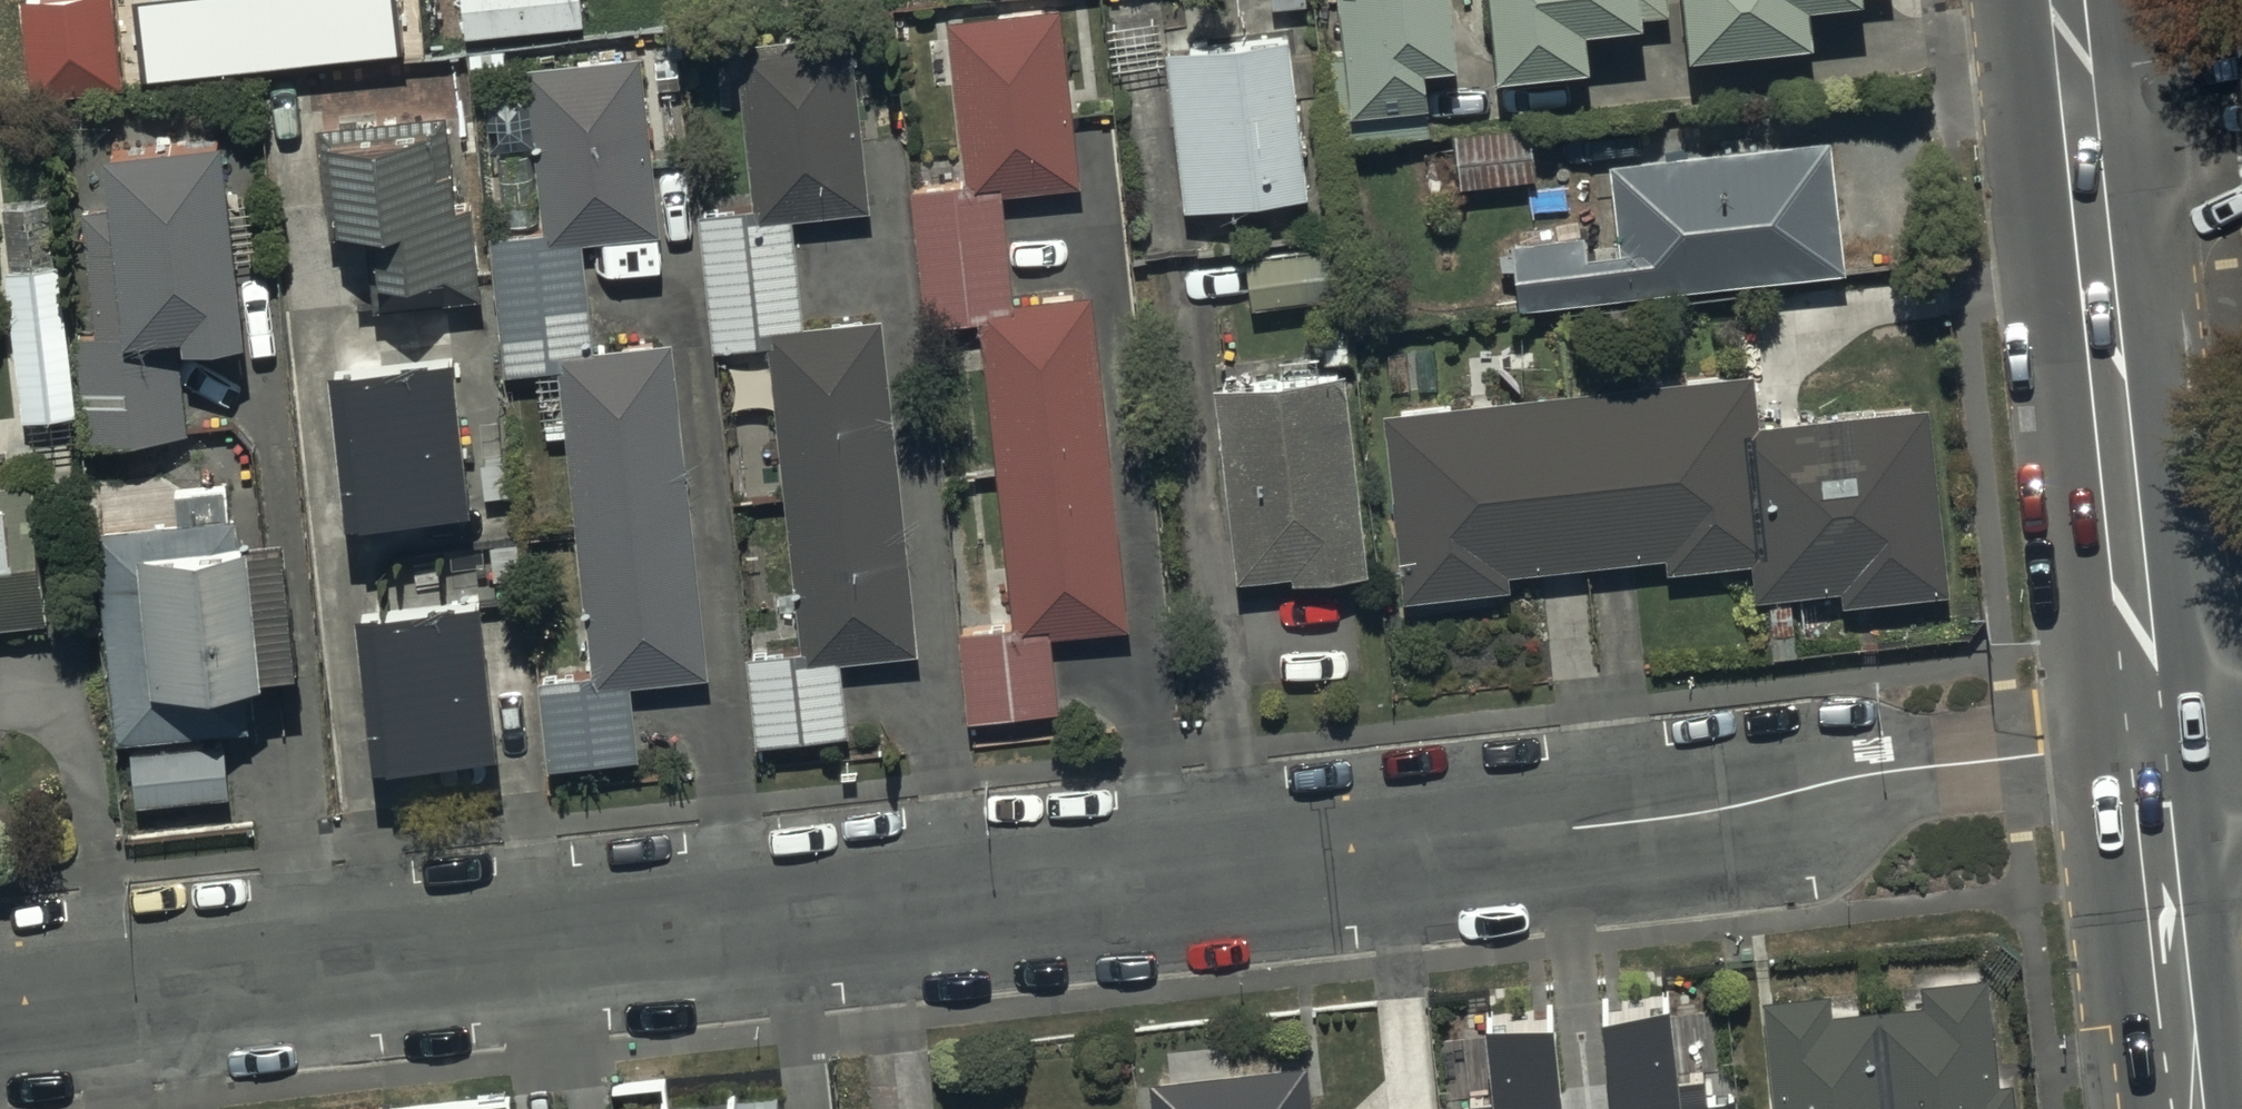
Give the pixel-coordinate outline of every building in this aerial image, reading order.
[(18,1),(29,111),(125,101),(115,0),(29,0),(18,1)] [(1449,0),(1340,0),(1351,101),(1426,93),(1422,52),(1455,49),(1449,0)] [(1500,59),(1586,50),(1582,14),(1668,5),(1668,0),(1493,0),(1500,59)] [(1690,41),(1810,28),(1807,0),(1685,0),(1690,41)] [(1066,19),(948,31),(965,203),(1002,199),(1083,192),(1066,19)] [(847,20),(731,33),(754,231),(793,227),(870,216),(847,20)] [(1288,48),(1165,61),(1182,223),(1305,210),(1288,48)] [(642,68),(524,78),(540,251),(585,246),(659,241),(642,68)] [(447,106),(320,121),(333,228),(366,224),(375,302),(482,290),(471,199),(458,201),(447,106)] [(1536,171),(1530,121),(1457,129),(1463,180),(1536,171)] [(1829,131),(1612,156),(1622,244),(1586,248),(1584,228),(1513,237),(1520,298),(1844,261),(1829,131)] [(225,140),(105,154),(114,224),(83,227),(97,345),(72,348),(81,425),(86,465),(195,452),(186,380),(252,372),(225,140)] [(965,203),(910,208),(923,332),(983,325),(1015,322),(1002,199),(965,203)] [(0,211),(0,225),(10,311),(0,312),(0,334),(9,333),(21,432),(81,425),(72,348),(54,204),(0,211)] [(754,231),(696,237),(709,356),(769,350),(806,346),(793,227),(754,231)] [(540,251),(493,256),(507,380),(561,375),(599,370),(585,246),(540,251)] [(1323,259),(1247,264),(1251,319),(1327,314),(1323,259)] [(1015,322),(983,325),(1013,640),(1049,636),(1124,630),(1094,315),(1015,322)] [(806,346),(769,350),(804,669),(840,665),(918,657),(883,338),(806,346)] [(455,341),(331,354),(348,508),(472,495),(455,341)] [(599,370),(561,375),(595,689),(629,685),(706,677),(672,362),(599,370)] [(1742,370),(1569,388),(1587,559),(1668,550),(1670,564),(1761,554),(1747,423),(1742,370)] [(1348,373),(1214,387),(1237,599),(1371,585),(1348,373)] [(1587,559),(1569,388),(1386,407),(1406,593),(1510,582),(1508,567),(1587,559)] [(1947,586),(1927,403),(1747,423),(1761,554),(1765,590),(1843,582),(1845,597),(1947,586)] [(173,526),(93,534),(116,756),(249,742),(245,705),(293,700),(278,556),(238,560),(231,485),(170,491),(173,526)] [(49,639),(35,494),(0,497),(0,644),(49,639)] [(481,585),(358,599),(374,752),(500,738),(481,585)] [(1013,640),(960,646),(970,734),(1059,724),(1049,636),(1013,640)] [(804,669),(748,675),(757,756),(849,746),(840,665),(804,669)] [(595,689),(540,695),(551,782),(639,772),(629,685),(595,689)] [(226,753),(129,762),(135,820),(231,811),(226,753)] [(1922,967),(1925,993),(1882,996),(1895,1108),(2018,1108),(2013,1065),(2001,1067),(1989,959),(1922,967)] [(1770,988),(1781,1095),(1768,1097),(1769,1108),(1895,1108),(1882,996),(1829,1001),(1827,982),(1770,988)] [(1732,1095),(1709,1098),(1706,1068),(1674,1071),(1666,994),(1601,1001),(1613,1108),(1733,1108),(1732,1095)] [(1486,1011),(1495,1093),(1471,1095),(1473,1108),(1564,1108),(1553,1004),(1486,1011)] [(1155,1091),(1157,1108),(1304,1108),(1301,1075),(1155,1091)] [(660,1104),(660,1108),(785,1108),(783,1090),(660,1104)]
